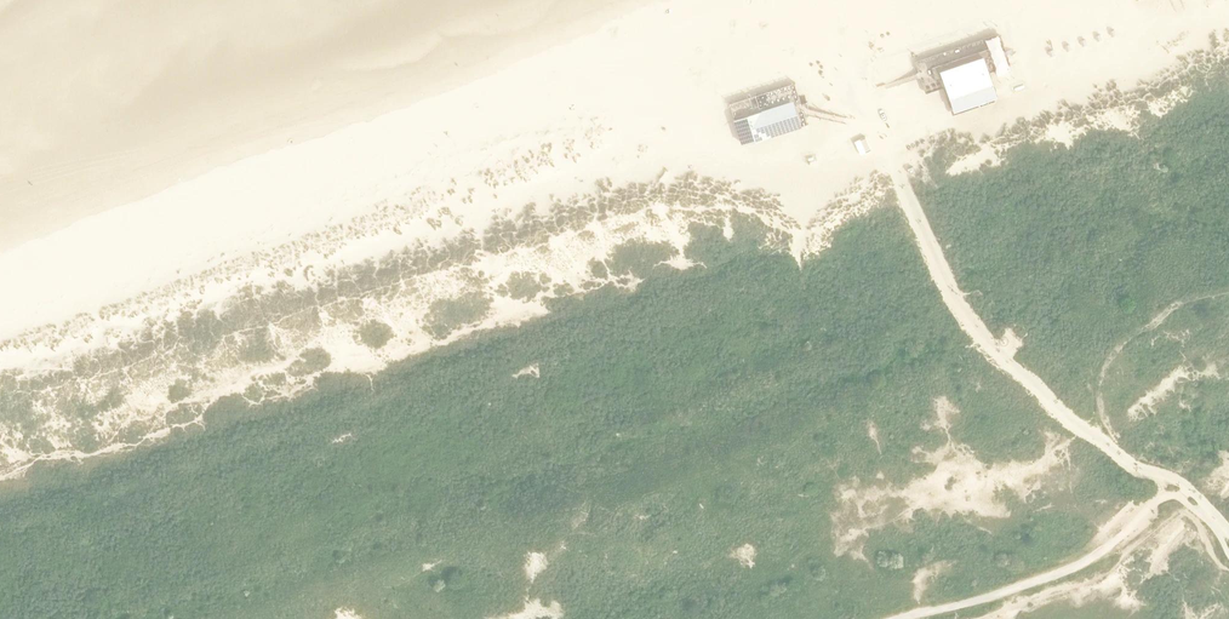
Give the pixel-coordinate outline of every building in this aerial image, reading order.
[(955,110),(997,96),(984,57),(966,62),(965,58),(958,60),(959,65),(941,71),(955,110)] [(796,97),(736,116),(744,143),(804,124),(796,97)]
